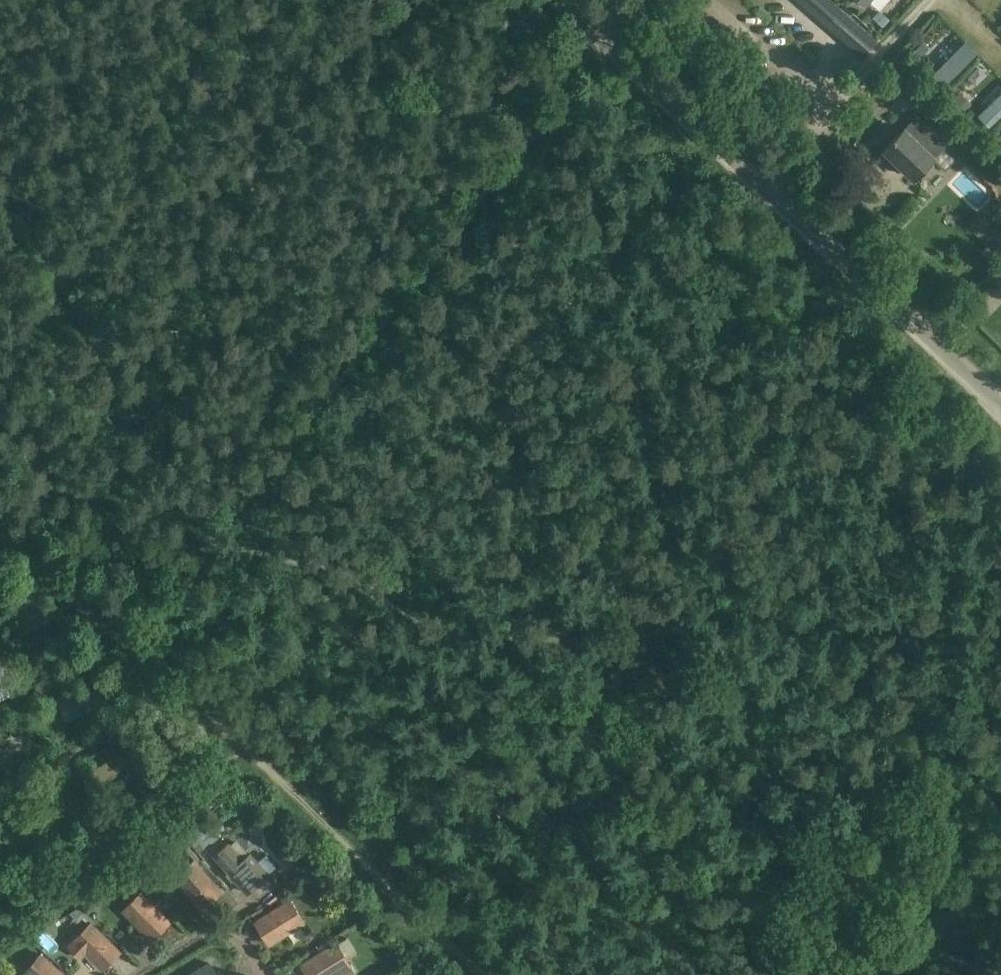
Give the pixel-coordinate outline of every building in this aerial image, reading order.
[(877,39),(871,33),(840,6),(824,24),(862,57),(878,39),(877,39)] [(888,18),(880,11),(873,18),(882,26),(888,18)] [(929,49),(923,43),(915,50),(920,56),(929,49)] [(944,87),(973,58),(969,51),(962,47),(933,76),(944,87)] [(965,112),(974,103),(963,92),(954,101),(965,112)] [(1000,114),(1000,94),(980,116),(989,126),(1000,114)] [(845,110),(837,118),(844,125),(852,116),(845,110)] [(917,114),(879,154),(898,172),(901,169),(914,182),(925,170),(927,172),(934,165),(932,163),(934,161),(945,171),(959,156),(946,144),(947,143),(917,114)] [(992,218),(999,225),(1000,223),(1000,208),(992,218)] [(968,225),(986,244),(980,250),(994,262),(1000,255),(1000,229),(982,211),(968,225)] [(8,581),(3,575),(0,578),(0,599),(1,601),(8,596),(15,591),(14,590),(8,581)] [(15,576),(8,581),(14,590),(21,584),(15,576)] [(8,684),(0,660),(0,687),(8,684)] [(51,687),(45,681),(39,686),(45,692),(51,687)] [(86,681),(56,697),(68,721),(98,706),(86,681)] [(17,726),(13,735),(21,738),(25,729),(17,726)] [(172,762),(160,770),(164,776),(182,765),(179,760),(173,764),(172,762)] [(99,795),(91,800),(95,807),(103,803),(99,795)] [(229,840),(213,854),(228,872),(226,873),(232,880),(234,879),(247,894),(271,873),(251,850),(244,857),(229,840)] [(195,858),(174,876),(202,909),(223,890),(195,858)] [(141,889),(121,910),(152,941),(172,920),(141,889)] [(291,897),(253,919),(269,945),(307,922),(291,897)] [(92,919),(67,945),(80,957),(85,953),(103,971),(123,950),(92,919)] [(351,966),(353,965),(337,939),(300,963),(307,974),(337,974),(351,966)] [(23,973),(25,974),(69,974),(41,951),(23,973)] [(186,974),(220,974),(210,960),(186,974)]
